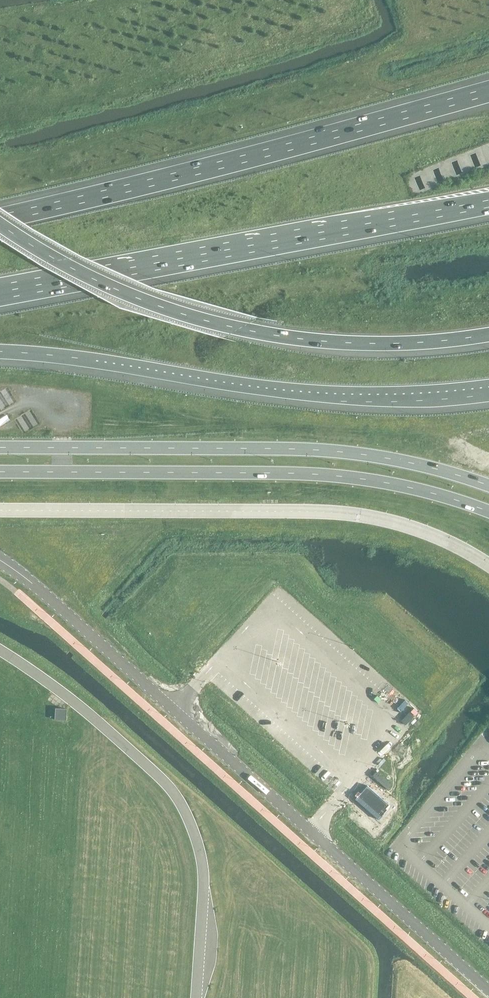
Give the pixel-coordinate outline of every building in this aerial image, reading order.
[(463,178),(488,168),(488,148),(488,147),(488,140),(480,143),(461,150),(443,158),(405,174),(402,175),(406,184),(409,191),(412,199),(445,185),(463,178)] [(0,392),(0,412),(16,402),(7,388),(0,392)] [(31,409),(14,420),(21,431),(23,435),(29,431),(40,423),(31,409)] [(8,413),(5,414),(0,417),(0,423),(3,421),(8,418),(10,417),(8,413)] [(355,800),(378,819),(389,807),(367,787),(355,800)]
